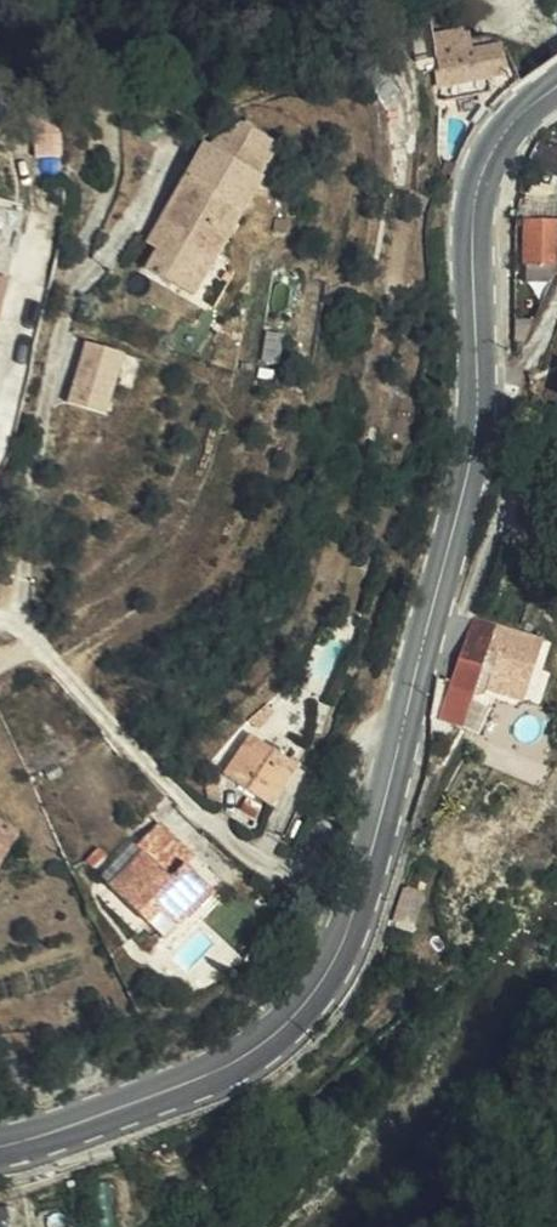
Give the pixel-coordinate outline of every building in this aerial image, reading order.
[(429,43),(439,96),(441,108),(491,99),(488,87),(506,84),(498,51),(493,48),(480,45),(469,47),(468,41),(458,42),(457,39),(429,43)] [(158,147),(160,133),(147,129),(143,143),(158,147)] [(168,243),(147,278),(180,297),(200,262),(215,271),(264,187),(262,186),(281,155),(244,133),(210,155),(207,153),(163,225),(185,240),(180,250),(168,243)] [(441,168),(450,167),(449,149),(440,149),(441,168)] [(543,209),(548,190),(534,186),(529,204),(543,209)] [(167,234),(163,225),(147,252),(158,259),(168,243),(167,234)] [(185,240),(163,225),(167,234),(168,243),(180,250),(185,240)] [(526,226),(525,271),(553,272),(554,261),(556,261),(556,228),(526,226)] [(276,240),(288,241),(290,228),(278,228),(276,240)] [(18,239),(0,235),(0,313),(18,239)] [(194,306),(215,271),(200,262),(180,297),(194,306)] [(125,354),(87,342),(68,403),(106,415),(125,354)] [(496,683),(503,659),(466,645),(441,712),(444,713),(461,720),(469,723),(475,722),(489,681),(496,683)] [(507,660),(503,659),(496,683),(499,684),(507,660)] [(474,723),(481,725),(485,716),(496,683),(489,681),(475,722),(474,723)] [(485,716),(486,717),(493,699),(496,694),(506,699),(509,692),(498,687),(499,684),(496,683),(485,716)] [(461,720),(444,713),(437,731),(455,738),(461,720)] [(259,833),(287,793),(244,763),(216,803),(259,833)] [(138,851),(144,858),(173,885),(188,870),(194,863),(160,829),(138,851)] [(0,834),(0,864),(13,841),(0,834)] [(173,885),(144,858),(111,894),(148,930),(173,903),(188,918),(192,922),(216,898),(188,870),(173,885)] [(148,930),(111,894),(99,906),(133,945),(148,930)] [(173,903),(148,930),(162,944),(188,918),(173,903)]
